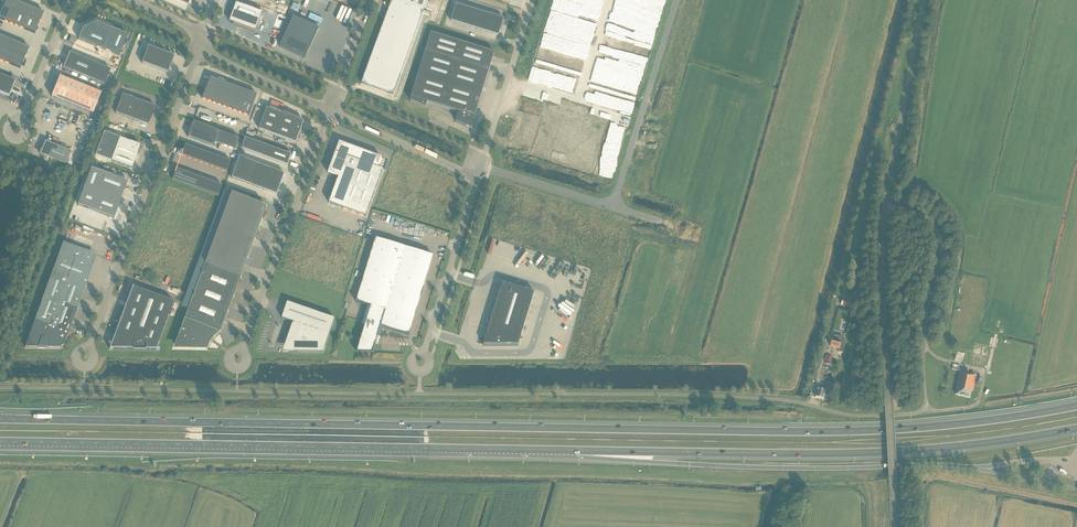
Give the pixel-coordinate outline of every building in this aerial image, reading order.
[(0,16),(0,19),(35,34),(44,13),(13,0),(6,0),(0,16)] [(362,83),(393,95),(428,0),(392,0),(362,83)] [(237,3),(230,22),(256,32),(263,13),(237,3)] [(504,19),(456,4),(451,21),(499,36),(504,19)] [(294,17),(280,47),(305,58),(319,28),(294,17)] [(83,29),(78,39),(119,56),(128,35),(97,22),(83,29)] [(495,52),(431,33),(410,101),(426,108),(428,102),(459,112),(456,122),(471,129),(495,52)] [(20,69),(29,48),(0,36),(0,60),(20,69)] [(148,47),(142,63),(168,73),(174,56),(148,47)] [(111,70),(70,53),(64,68),(105,85),(111,70)] [(9,97),(15,81),(0,75),(0,93),(9,97)] [(60,76),(52,97),(93,113),(101,93),(60,76)] [(210,78),(202,99),(249,116),(257,95),(210,78)] [(155,107),(122,95),(116,114),(148,126),(155,107)] [(534,119),(526,139),(536,143),(533,152),(595,174),(614,123),(604,120),(606,112),(580,102),(577,110),(552,101),(544,122),(534,119)] [(56,116),(59,109),(55,108),(49,124),(55,126),(58,117),(56,116)] [(283,114),(267,109),(259,130),(296,143),(304,122),(293,117),(283,112),(283,114)] [(193,122),(188,137),(214,147),(215,143),(235,150),(239,138),(219,131),(193,122)] [(104,133),(95,156),(132,169),(138,154),(141,146),(130,142),(104,133)] [(382,151),(341,136),(330,166),(340,170),(331,196),(367,209),(384,163),(379,161),(382,151)] [(246,138),(242,149),(288,166),(291,155),(246,138)] [(71,153),(45,142),(42,150),(41,150),(39,155),(44,157),(45,156),(66,164),(71,153)] [(227,172),(231,162),(185,145),(183,151),(182,151),(181,155),(181,156),(182,155),(227,172)] [(277,195),(285,174),(239,157),(231,178),(277,195)] [(78,205),(114,218),(128,182),(91,169),(78,205)] [(218,196),(222,186),(176,169),(177,169),(176,169),(174,173),(175,173),(172,179),(218,196)] [(182,335),(178,347),(206,348),(207,346),(208,344),(209,342),(210,341),(211,339),(212,338),(213,336),(215,335),(216,334),(218,332),(265,206),(231,193),(179,334),(182,335)] [(408,335),(432,256),(378,239),(358,303),(367,305),(361,325),(365,327),(357,352),(374,352),(381,327),(408,335)] [(34,324),(25,348),(59,348),(61,342),(64,333),(65,333),(94,255),(63,244),(34,321),(35,322),(34,324)] [(503,283),(485,345),(519,345),(535,292),(503,283)] [(131,290),(132,290),(118,328),(123,330),(116,349),(156,349),(173,302),(133,287),(131,290)] [(335,319),(288,303),(282,319),(298,324),(289,350),(322,351),(322,352),(323,353),(335,319)] [(831,347),(840,349),(841,345),(845,346),(846,341),(842,340),(841,342),(832,340),(831,347)] [(960,358),(969,359),(969,350),(961,349),(960,358)] [(828,361),(834,363),(837,354),(830,353),(828,361)] [(972,374),(960,371),(956,388),(957,388),(956,395),(970,398),(972,392),(973,392),(976,376),(971,375),(972,374)] [(821,390),(821,389),(818,389),(816,397),(828,400),(830,392),(821,390)]
